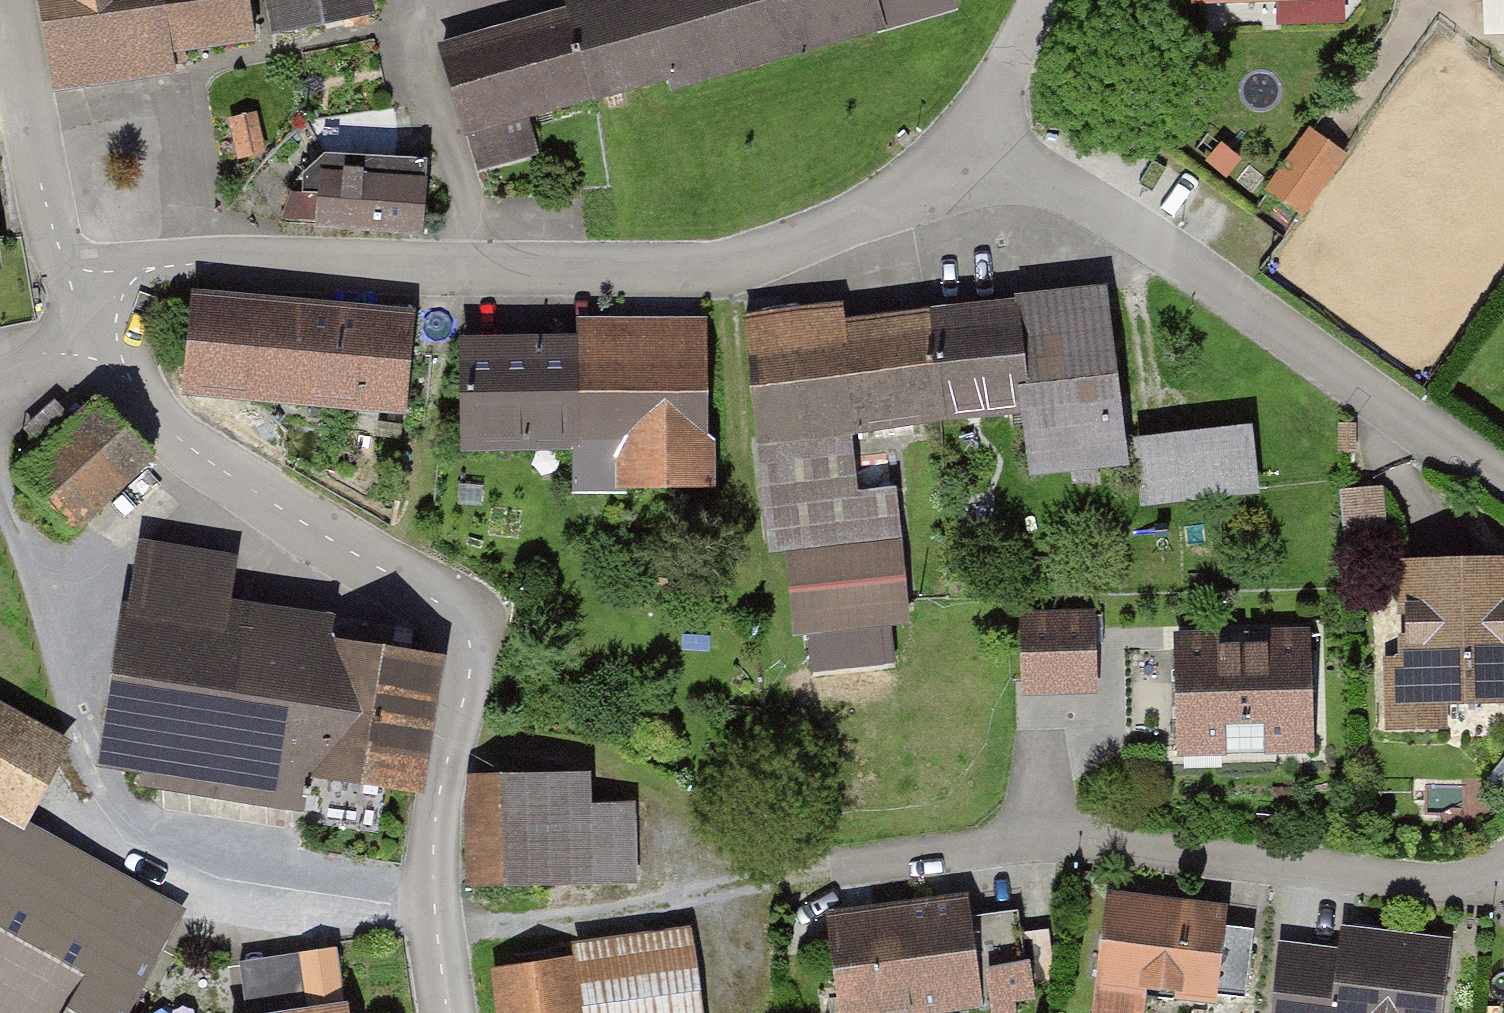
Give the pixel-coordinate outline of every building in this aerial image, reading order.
[(59,95),(191,79),(188,51),(270,41),(266,0),(48,0),(59,95)] [(281,42),(389,21),(385,0),(274,0),(281,42)] [(620,121),(584,0),(567,0),(447,36),(485,161),(620,121)] [(620,121),(914,33),(906,8),(932,0),(584,0),(620,121)] [(1491,25),(1503,24),(1503,0),(1491,0),(1491,25)] [(1348,159),(1310,133),(1266,195),(1304,222),(1348,159)] [(447,180),(334,170),(328,234),(441,245),(447,180)] [(1143,460),(1124,284),(964,301),(978,427),(1050,419),(1055,470),(1143,460)] [(439,312),(207,291),(197,397),(430,418),(439,312)] [(859,297),(747,309),(776,568),(800,566),(920,552),(907,435),(976,427),(963,314),(862,325),(859,297)] [(581,342),(486,343),(488,454),(594,452),(595,498),(741,496),(737,315),(581,318),(581,342)] [(108,397),(35,473),(95,540),(172,466),(114,404),(108,397)] [(1268,429),(1151,441),(1158,509),(1275,497),(1268,429)] [(1390,523),(1385,484),(1350,489),(1355,528),(1390,523)] [(234,540),(129,522),(102,747),(378,818),(388,760),(418,766),(443,633),(332,611),(335,595),(227,576),(234,540)] [(800,566),(809,640),(928,627),(920,552),(800,566)] [(1412,566),(1416,657),(1386,658),(1389,737),(1461,734),(1460,705),(1503,704),(1503,562),(1412,566)] [(1108,613),(1032,617),(1035,699),(1112,696),(1108,613)] [(1329,635),(1184,638),(1187,758),(1332,754),(1329,635)] [(177,895),(24,810),(67,728),(0,692),(0,1012),(128,1012),(177,895)] [(602,754),(475,758),(479,871),(654,865),(652,782),(603,784),(602,754)] [(840,915),(854,1012),(953,1012),(1052,999),(1046,958),(996,965),(985,894),(840,915)] [(1119,894),(1104,1012),(1163,1012),(1166,996),(1233,1004),(1245,910),(1119,894)] [(1298,947),(1289,1012),(1468,1012),(1478,935),(1355,919),(1351,954),(1298,947)] [(494,960),(502,1012),(719,1012),(705,927),(494,960)] [(215,1001),(217,1012),(348,1012),(331,933),(241,952),(250,994),(215,1001)]
